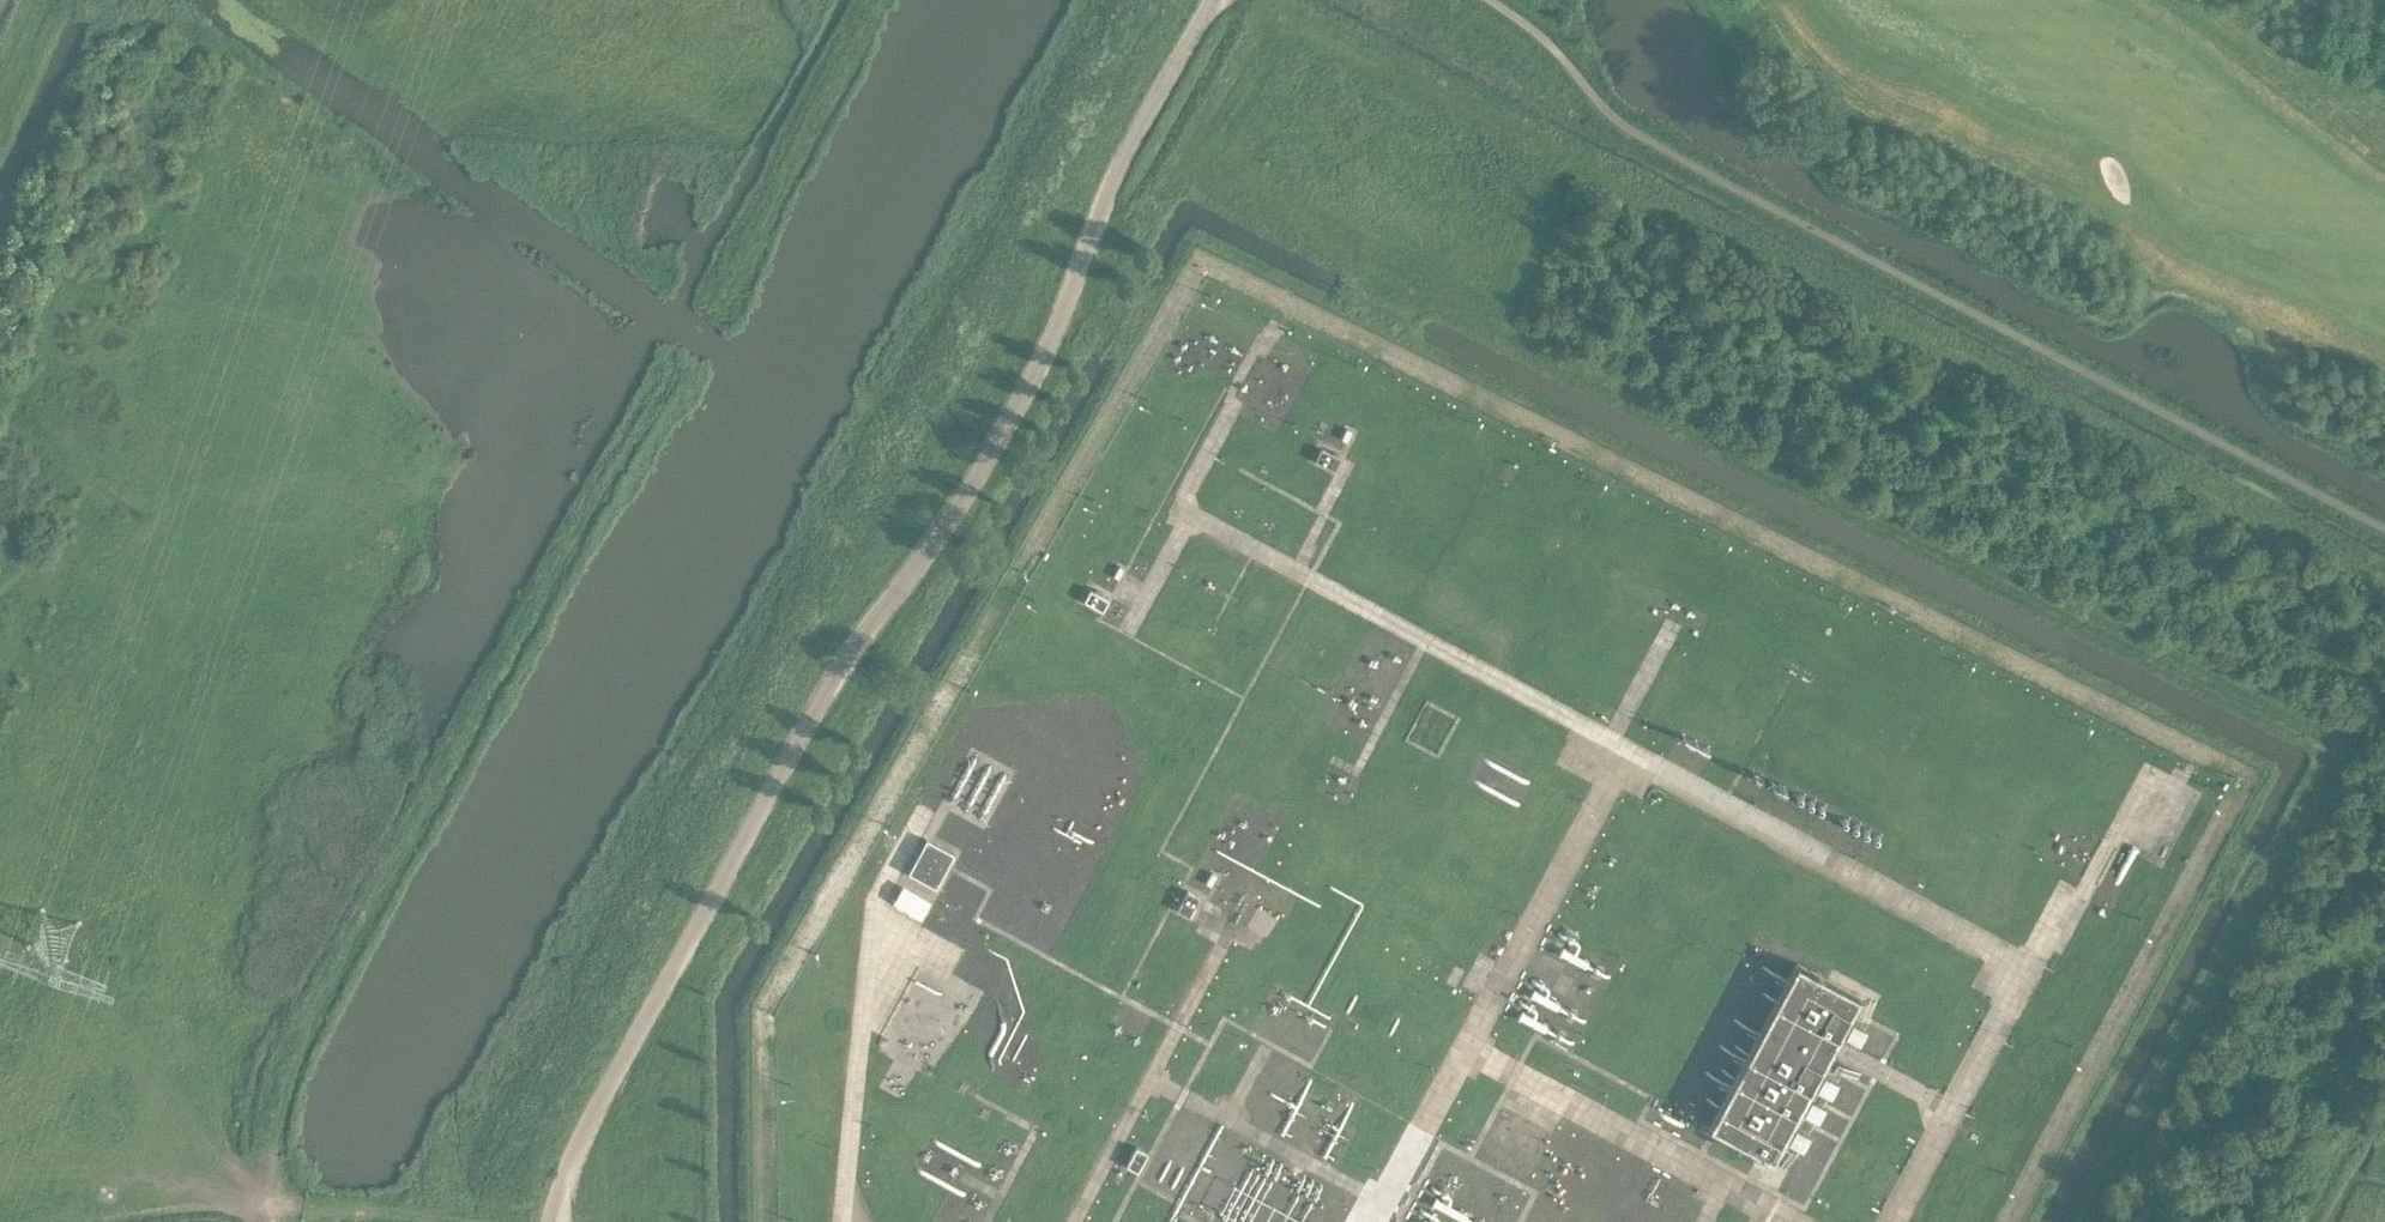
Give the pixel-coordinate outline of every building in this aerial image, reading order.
[(1334,468),(1340,457),(1320,447),(1316,459),(1334,468)] [(1108,600),(1089,589),(1084,600),(1103,611),(1108,600)] [(958,856),(929,841),(911,875),(940,890),(951,869),(958,856)] [(896,900),(920,914),(927,902),(904,888),(896,900)] [(1178,908),(1188,914),(1197,896),(1187,890),(1178,908)] [(1806,1151),(1814,1137),(1795,1127),(1803,1112),(1822,1123),(1829,1108),(1811,1098),(1816,1088),(1835,1098),(1843,1084),(1823,1074),(1844,1035),(1863,1046),(1871,1031),(1852,1021),(1863,999),(1800,965),(1713,1129),(1776,1163),(1788,1141),(1806,1151)] [(1247,1171),(1315,1207),(1328,1182),(1260,1146),(1247,1171)] [(1147,1153),(1137,1147),(1127,1164),(1138,1170),(1147,1153)]
